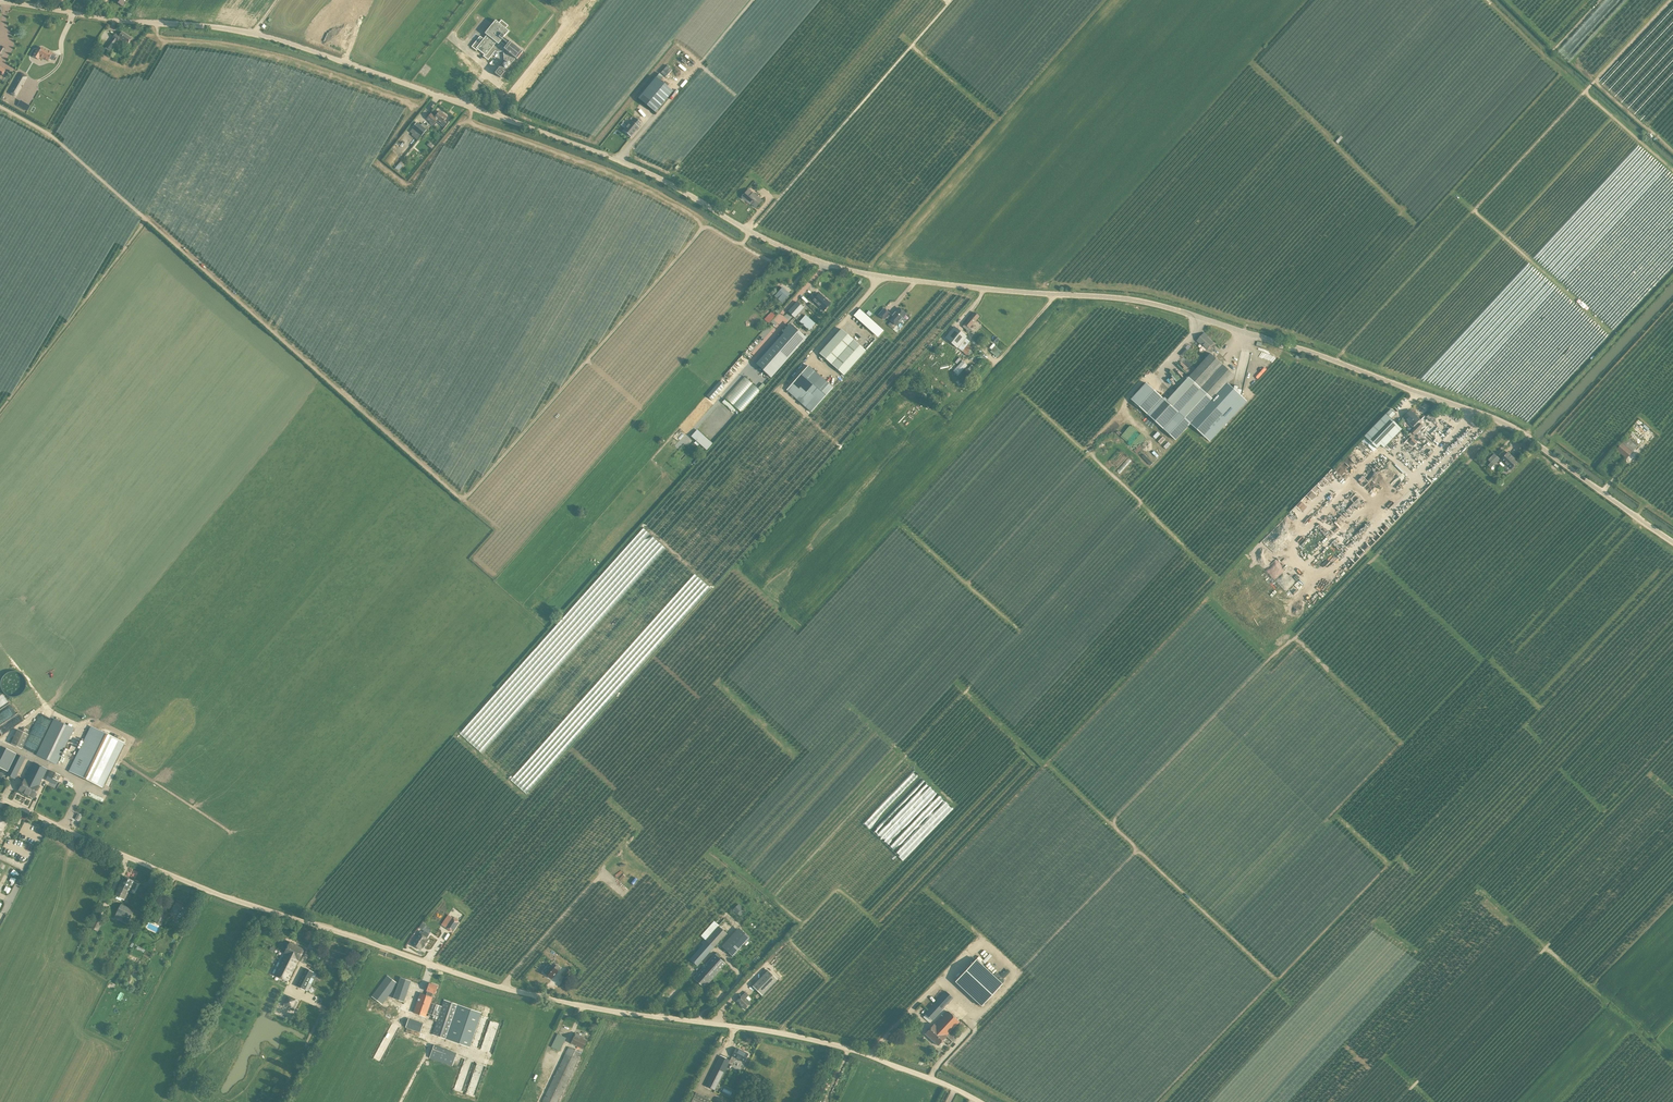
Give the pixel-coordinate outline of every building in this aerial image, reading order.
[(517,59),(523,52),(510,42),(505,39),(504,37),(509,31),(506,28),(508,25),(501,20),(499,23),(496,20),(485,33),(487,35),(484,39),(480,36),(472,47),(477,51),(478,49),(484,55),(483,56),(488,60),(495,51),(497,52),(503,51),(504,60),(505,61),(500,68),(499,68),(495,73),(500,78),(516,58),(517,59)] [(125,47),(126,46),(128,43),(132,38),(122,32),(119,36),(116,34),(116,33),(113,39),(106,49),(110,52),(117,42),(125,47)] [(37,49),(32,56),(38,60),(39,58),(42,60),(43,58),(48,61),(50,58),(53,60),(56,56),(52,54),(52,53),(48,50),(47,51),(41,48),(39,51),(37,49)] [(667,65),(661,73),(665,77),(672,70),(667,65)] [(23,80),(18,77),(9,93),(15,96),(21,87),(20,86),(23,80)] [(654,113),(672,91),(655,78),(638,99),(654,113)] [(1607,89),(1638,117),(1638,115),(1635,114),(1636,110),(1634,109),(1628,107),(1629,103),(1623,102),(1625,99),(1624,97),(1621,96),(1621,97),(1617,96),(1618,92),(1607,89)] [(447,117),(446,116),(444,114),(443,114),(440,111),(435,117),(431,114),(427,119),(434,124),(437,120),(442,124),(447,117)] [(417,122),(412,128),(410,132),(413,134),(412,136),(418,140),(422,135),(422,136),(427,130),(417,122)] [(628,126),(620,136),(628,142),(635,132),(634,131),(637,128),(632,123),(629,127),(628,126)] [(391,166),(398,156),(391,150),(383,160),(391,166)] [(403,165),(399,163),(394,169),(398,171),(403,165)] [(756,207),(762,200),(748,189),(741,197),(750,204),(751,203),(756,207)] [(686,222),(684,225),(687,226),(685,230),(689,233),(693,226),(686,222)] [(836,292),(839,294),(845,287),(841,285),(836,292)] [(774,296),(782,303),(790,294),(783,287),(774,296)] [(813,300),(824,310),(830,303),(819,293),(817,296),(813,293),(809,298),(812,301),(813,300)] [(797,302),(788,312),(795,318),(803,308),(797,302)] [(896,325),(906,314),(898,308),(891,316),(889,314),(884,309),(879,315),(884,319),(886,317),(896,325)] [(859,309),(854,315),(878,336),(884,330),(859,309)] [(764,318),(768,323),(776,315),(772,311),(764,318)] [(964,324),(962,326),(967,330),(966,331),(968,333),(971,330),(969,328),(979,317),(974,312),(964,324)] [(805,315),(799,322),(809,330),(815,324),(805,315)] [(766,357),(758,366),(771,378),(779,369),(806,339),(792,326),(785,334),(785,335),(779,343),(766,357)] [(945,338),(957,348),(957,347),(966,337),(954,327),(945,338)] [(844,375),(865,351),(841,329),(819,354),(844,375)] [(1207,349),(1213,343),(1212,343),(1212,342),(1210,340),(1209,340),(1207,338),(1208,336),(1204,333),(1197,341),(1207,349)] [(970,341),(966,337),(957,347),(969,357),(971,354),(971,353),(974,350),(968,345),(970,341)] [(755,344),(745,353),(749,357),(759,348),(755,344)] [(936,349),(939,352),(944,347),(940,344),(936,349)] [(1001,351),(995,346),(990,352),(997,357),(1001,351)] [(1211,353),(1167,401),(1147,383),(1131,400),(1176,440),(1190,424),(1210,442),(1247,401),(1228,383),(1235,375),(1211,353)] [(1180,353),(1173,361),(1187,373),(1190,369),(1189,368),(1192,364),(1180,353)] [(833,388),(808,366),(786,390),(811,412),(833,388)] [(1264,368),(1255,376),(1257,378),(1266,369),(1264,368)] [(744,376),(724,398),(741,412),(760,391),(744,376)] [(1418,422),(1420,419),(1410,410),(1403,417),(1413,426),(1415,428),(1411,431),(1415,435),(1423,427),(1418,422)] [(1386,414),(1364,437),(1377,449),(1381,445),(1384,448),(1402,429),(1386,414)] [(1626,459),(1637,446),(1627,438),(1616,450),(1626,459)] [(1171,439),(1163,446),(1166,449),(1173,442),(1171,439)] [(1147,452),(1142,456),(1150,465),(1155,460),(1147,452)] [(1508,452),(1501,460),(1510,469),(1517,463),(1511,457),(1511,456),(1508,452)] [(1346,463),(1348,464),(1349,461),(1350,461),(1356,463),(1358,457),(1349,454),(1346,463)] [(1494,465),(1500,459),(1497,456),(1491,463),(1492,462),(1494,465)] [(1120,473),(1132,461),(1129,458),(1117,470),(1120,473)] [(1361,482),(1366,476),(1370,480),(1377,473),(1371,467),(1366,472),(1370,476),(1368,478),(1365,475),(1360,481),(1361,482)] [(1357,493),(1350,498),(1356,506),(1362,501),(1357,493)] [(40,713),(36,724),(42,727),(42,726),(47,728),(51,718),(40,713)] [(73,729),(53,719),(36,755),(56,765),(73,729)] [(91,727),(70,771),(101,787),(123,743),(91,727)] [(11,743),(21,748),(28,735),(18,730),(11,743)] [(0,749),(0,768),(3,769),(1,772),(15,779),(25,758),(1,747),(0,749)] [(24,779),(18,790),(33,798),(39,786),(47,769),(33,762),(24,779)] [(47,776),(58,781),(60,776),(50,771),(47,776)] [(861,830),(848,844),(851,847),(849,849),(851,851),(854,847),(856,849),(868,836),(861,830)] [(124,876),(119,886),(129,892),(131,887),(134,888),(136,884),(134,882),(124,876)] [(125,900),(129,892),(119,886),(115,895),(114,896),(115,898),(122,901),(124,901),(125,900)] [(172,911),(182,916),(184,917),(186,916),(187,914),(187,913),(184,912),(186,908),(180,905),(180,904),(176,902),(172,911)] [(121,904),(114,918),(121,921),(128,908),(121,904)] [(743,908),(739,904),(732,910),(737,914),(743,908)] [(134,911),(128,908),(121,921),(127,924),(134,911)] [(166,915),(158,911),(153,921),(161,925),(166,915)] [(91,928),(99,932),(104,921),(97,917),(91,928)] [(453,918),(446,927),(452,932),(459,922),(453,918)] [(697,966),(727,933),(719,926),(719,925),(714,921),(700,937),(703,940),(701,942),(703,944),(690,959),(697,966)] [(738,927),(721,946),(732,956),(750,937),(738,927)] [(420,933),(412,944),(419,949),(422,946),(424,947),(428,940),(426,939),(427,938),(429,935),(429,933),(425,931),(424,931),(422,934),(420,933)] [(275,968),(273,973),(275,974),(288,981),(298,960),(299,960),(304,949),(290,942),(284,953),(283,952),(281,956),(283,957),(280,963),(278,961),(276,965),(279,966),(277,969),(275,968)] [(716,952),(694,978),(704,987),(725,964),(718,957),(720,955),(716,952)] [(982,1006),(988,1000),(1003,984),(976,959),(955,981),(982,1006)] [(992,959),(990,960),(999,968),(1002,965),(998,961),(996,962),(992,959)] [(554,968),(551,964),(544,972),(545,973),(544,974),(547,976),(547,975),(551,979),(560,968),(557,965),(554,968)] [(306,968),(300,978),(311,984),(314,979),(311,977),(313,972),(306,968)] [(571,971),(567,968),(562,974),(566,977),(571,971)] [(1005,968),(999,977),(1002,980),(1009,971),(1005,968)] [(777,979),(768,970),(752,986),(762,995),(777,979)] [(372,996),(382,1004),(398,983),(387,976),(372,996)] [(400,978),(399,983),(409,987),(411,981),(401,977),(400,978)] [(300,978),(297,986),(305,990),(306,987),(309,989),(311,984),(300,978)] [(420,993),(414,1013),(426,1017),(427,1013),(431,1003),(432,997),(431,997),(433,993),(435,994),(438,986),(429,983),(426,991),(428,991),(426,995),(420,993)] [(925,1014),(932,1020),(953,998),(946,991),(925,1014)] [(751,1003),(746,998),(748,995),(745,992),(742,995),(736,1002),(745,1010),(751,1003)] [(432,1034),(449,1040),(461,1006),(444,1000),(441,1006),(431,1003),(427,1013),(438,1017),(432,1034)] [(480,1012),(461,1006),(449,1040),(469,1046),(480,1012)] [(948,1011),(935,1025),(947,1036),(952,1042),(955,1039),(949,1033),(959,1022),(948,1011)] [(407,1018),(404,1026),(420,1032),(423,1023),(407,1018)] [(925,1034),(938,1045),(947,1036),(935,1025),(934,1024),(925,1034)] [(581,1036),(576,1033),(571,1043),(583,1049),(587,1040),(580,1037),(581,1036)] [(566,1039),(558,1035),(552,1047),(559,1051),(566,1039)] [(452,1065),(455,1051),(431,1045),(428,1058),(452,1065)] [(569,1047),(541,1101),(556,1101),(581,1053),(569,1047)] [(736,1058),(744,1062),(748,1054),(736,1048),(732,1056),(729,1063),(732,1065),(736,1058)] [(715,1090),(730,1061),(720,1056),(705,1085),(715,1090)] [(724,1087),(722,1091),(731,1095),(733,1091),(724,1087)] [(710,1099),(696,1092),(691,1101),(709,1101),(710,1099)]
